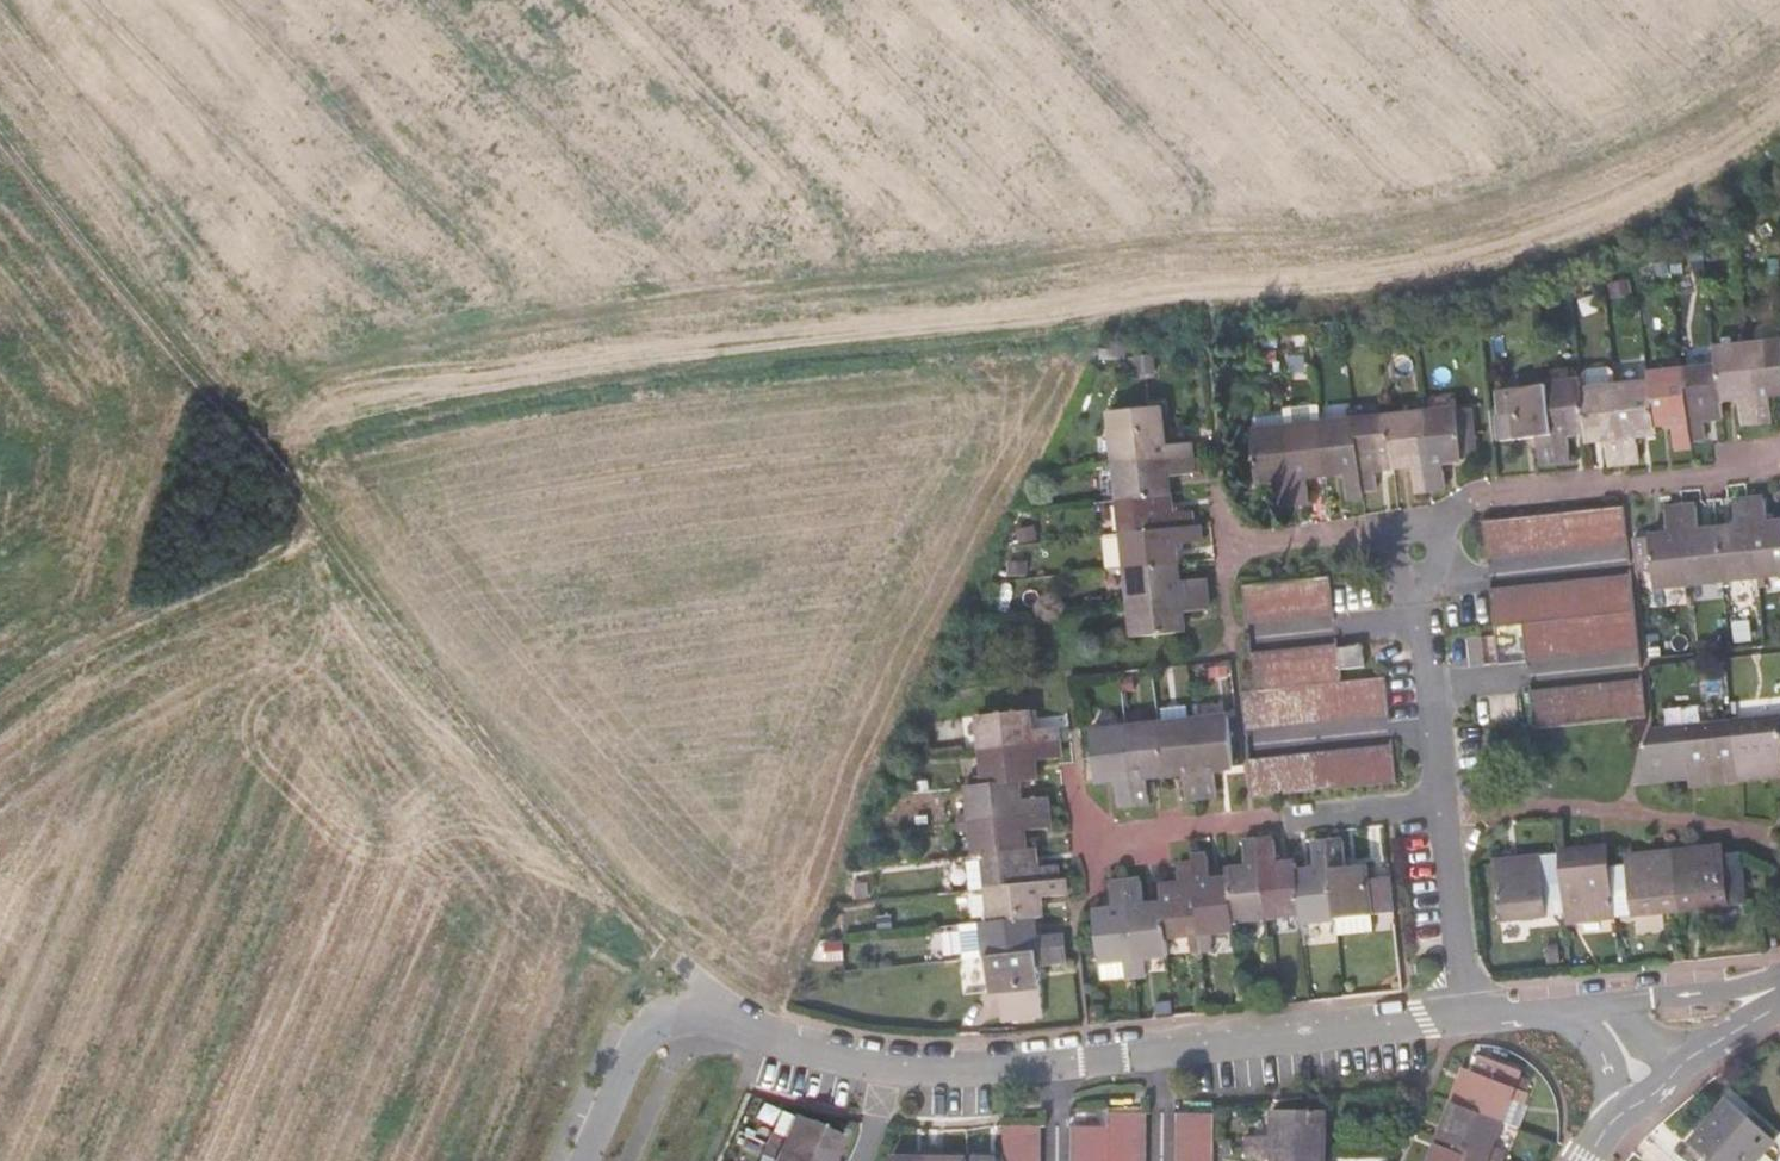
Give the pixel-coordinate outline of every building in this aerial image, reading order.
[(1743,349),(1750,422),(1765,420),(1763,396),(1779,394),(1779,384),(1776,346),(1743,349)] [(1711,371),(1715,401),(1732,399),(1735,424),(1750,422),(1743,349),(1709,353),(1711,371)] [(1711,371),(1678,375),(1685,441),(1701,439),(1699,421),(1716,419),(1715,401),(1711,371)] [(1646,386),(1650,426),(1668,424),(1670,450),(1686,448),(1685,441),(1678,375),(1645,378),(1646,386)] [(1579,385),(1544,389),(1553,462),(1568,460),(1564,436),(1584,433),(1579,394),(1579,385)] [(1646,386),(1612,391),(1621,463),(1636,461),(1633,437),(1652,435),(1650,426),(1646,386)] [(1553,462),(1544,389),(1512,392),(1513,398),(1501,399),(1502,418),(1515,417),(1517,441),(1535,439),(1538,463),(1553,462)] [(1612,391),(1579,394),(1584,433),(1585,443),(1603,441),(1606,465),(1621,463),(1612,391)] [(1469,407),(1455,409),(1461,456),(1474,454),(1469,407)] [(1455,409),(1423,414),(1433,486),(1449,484),(1445,461),(1461,458),(1455,409)] [(1113,416),(1118,469),(1193,461),(1191,446),(1165,449),(1162,412),(1113,416)] [(1392,417),(1398,466),(1416,464),(1419,488),(1433,486),(1423,414),(1392,417)] [(1392,417),(1357,422),(1365,485),(1381,483),(1379,468),(1398,466),(1392,417)] [(1357,422),(1324,426),(1330,474),(1348,472),(1352,496),(1367,494),(1365,485),(1357,422)] [(1324,426),(1291,430),(1301,503),(1315,501),(1312,476),(1330,474),(1324,426)] [(1301,503),(1291,430),(1260,434),(1266,482),(1283,480),(1286,504),(1301,503)] [(1193,461),(1118,469),(1121,503),(1170,499),(1168,479),(1194,477),(1193,461)] [(1170,499),(1121,503),(1125,538),(1191,531),(1189,515),(1171,517),(1170,499)] [(1748,501),(1755,577),(1779,574),(1779,523),(1764,524),(1761,500),(1748,501)] [(1734,528),(1717,529),(1722,580),(1755,577),(1748,501),(1731,502),(1734,528)] [(1695,507),(1680,509),(1688,583),(1722,580),(1717,529),(1698,531),(1695,507)] [(1688,583),(1680,509),(1664,510),(1667,535),(1649,537),(1650,541),(1640,543),(1643,573),(1653,572),(1655,587),(1688,583)] [(1476,527),(1480,564),(1619,549),(1615,511),(1476,527)] [(1191,531),(1125,538),(1128,571),(1177,566),(1175,549),(1201,546),(1199,531),(1191,531)] [(1179,587),(1177,566),(1128,571),(1132,606),(1206,599),(1205,585),(1179,587)] [(1327,576),(1242,588),(1247,625),(1332,613),(1327,576)] [(1625,577),(1486,591),(1490,631),(1522,627),(1628,617),(1625,577)] [(1206,599),(1132,606),(1135,639),(1184,635),(1182,616),(1208,614),(1206,599)] [(1632,652),(1628,617),(1522,627),(1526,663),(1632,652)] [(1490,631),(1494,667),(1526,663),(1522,627),(1490,631)] [(994,638),(981,639),(983,654),(995,653),(994,638)] [(1382,672),(1377,638),(1336,643),(1341,678),(1382,672)] [(1341,678),(1336,643),(1252,656),(1256,690),(1341,678)] [(1386,709),(1382,672),(1341,678),(1256,690),(1243,691),(1248,729),(1386,709)] [(1635,683),(1523,695),(1527,734),(1639,722),(1635,683)] [(985,753),(1058,748),(1057,732),(1033,733),(1032,715),(983,719),(985,753)] [(1230,719),(1196,723),(1204,797),(1219,795),(1217,771),(1235,768),(1230,719)] [(1731,726),(1736,781),(1777,777),(1776,767),(1779,767),(1779,721),(1731,726)] [(1196,723),(1161,727),(1167,776),(1186,773),(1189,799),(1204,797),(1196,723)] [(1736,781),(1731,726),(1665,733),(1670,779),(1694,776),(1695,786),(1736,781)] [(1161,727),(1124,730),(1132,805),(1148,803),(1145,778),(1167,776),(1161,727)] [(1132,805),(1124,730),(1091,734),(1096,784),(1116,782),(1119,806),(1132,805)] [(1395,775),(1391,738),(1252,757),(1257,794),(1395,775)] [(988,786),(1024,784),(1037,783),(1035,763),(1059,762),(1058,748),(985,753),(987,776),(988,786)] [(973,777),(974,787),(988,786),(987,776),(973,777)] [(974,787),(976,821),(1051,816),(1050,803),(1025,805),(1024,784),(988,786),(974,787)] [(979,857),(986,856),(1029,853),(1027,833),(1052,832),(1051,816),(976,821),(979,857)] [(1268,913),(1302,909),(1299,874),(1298,862),(1277,864),(1275,840),(1261,841),(1268,913)] [(1235,916),(1268,913),(1261,841),(1247,843),(1249,867),(1230,868),(1232,881),(1235,916)] [(1330,844),(1337,918),(1371,915),(1392,913),(1389,883),(1376,884),(1367,885),(1366,867),(1347,869),(1344,842),(1330,844)] [(1299,874),(1302,909),(1303,921),(1337,918),(1330,844),(1314,846),(1317,872),(1299,874)] [(1718,849),(1675,854),(1681,908),(1747,901),(1742,857),(1719,859),(1718,849)] [(986,856),(988,890),(1057,886),(1057,872),(1038,874),(1036,853),(1029,853),(986,856)] [(1635,869),(1610,872),(1614,915),(1681,908),(1675,854),(1634,859),(1635,869)] [(1595,855),(1560,859),(1566,912),(1567,920),(1614,915),(1610,872),(1598,873),(1595,855)] [(1236,927),(1235,916),(1232,881),(1213,882),(1210,856),(1195,857),(1196,864),(1205,949),(1216,947),(1214,931),(1236,927)] [(1566,912),(1560,859),(1518,864),(1519,872),(1494,875),(1500,920),(1566,912)] [(1191,950),(1205,949),(1196,864),(1180,866),(1182,886),(1163,888),(1165,904),(1168,934),(1189,932),(1191,950)] [(1374,866),(1366,867),(1367,885),(1376,884),(1374,866)] [(1170,953),(1168,934),(1165,904),(1146,906),(1143,882),(1129,883),(1138,971),(1149,970),(1147,955),(1170,953)] [(1138,975),(1138,971),(1129,883),(1113,884),(1116,909),(1097,910),(1103,959),(1125,958),(1127,976),(1138,975)] [(988,890),(991,923),(1033,920),(1041,920),(1040,901),(1066,899),(1065,885),(1057,886),(988,890)] [(1371,915),(1337,918),(1339,935),(1373,932),(1371,915)] [(1033,920),(991,923),(983,924),(986,958),(1060,952),(1059,938),(1035,939),(1033,920)] [(1060,952),(986,958),(988,992),(996,992),(998,1021),(1041,1019),(1037,969),(1061,968),(1060,952)] [(1105,979),(1127,976),(1125,958),(1103,959),(1105,979)] [(1452,1103),(1499,1120),(1518,1127),(1527,1102),(1520,1101),(1524,1090),(1511,1086),(1516,1069),(1476,1055),(1471,1071),(1466,1069),(1452,1103)] [(1490,1144),(1499,1120),(1452,1103),(1440,1137),(1498,1159),(1501,1148),(1490,1144)] [(1706,1160),(1770,1160),(1763,1155),(1772,1144),(1725,1103),(1688,1145),(1706,1160)] [(1249,1132),(1249,1143),(1325,1145),(1326,1108),(1276,1107),(1275,1133),(1249,1132)] [(768,1142),(815,1160),(829,1160),(841,1133),(783,1108),(768,1142)] [(1106,1124),(1106,1160),(1145,1160),(1145,1112),(1106,1111),(1106,1124)] [(1213,1111),(1175,1112),(1175,1160),(1213,1160),(1213,1111)] [(1106,1124),(1069,1124),(1068,1160),(1106,1160),(1106,1124)] [(1040,1125),(1003,1125),(1002,1157),(1002,1160),(1040,1160),(1040,1125)] [(1498,1159),(1440,1137),(1430,1160),(1497,1160),(1498,1159)] [(768,1142),(760,1160),(815,1160),(768,1142)] [(1249,1143),(1249,1154),(1275,1154),(1275,1160),(1325,1160),(1325,1145),(1249,1143)]
